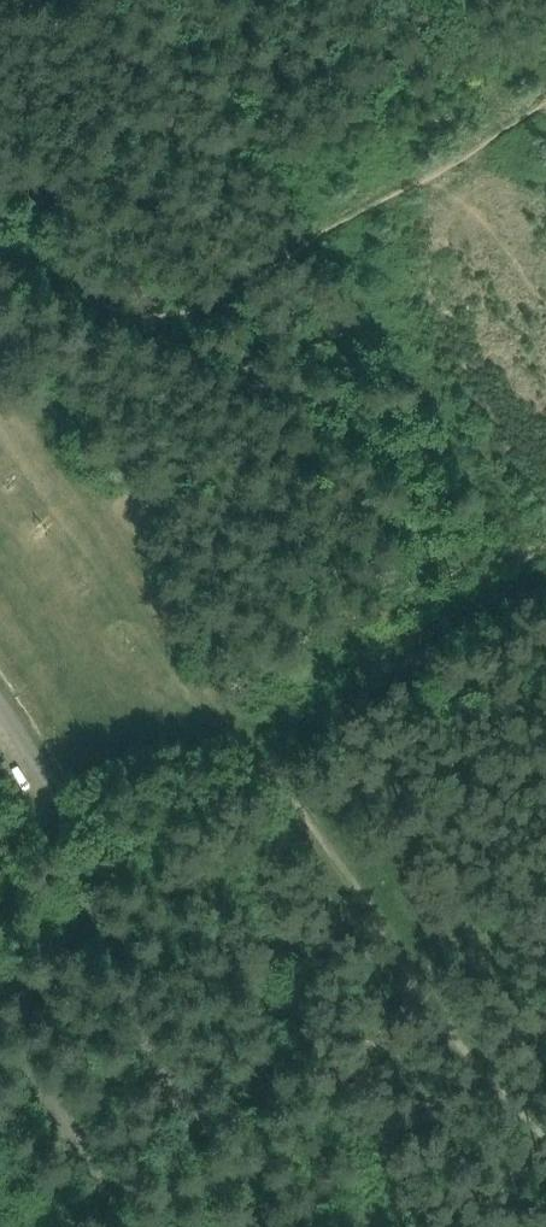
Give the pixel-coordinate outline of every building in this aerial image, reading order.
[(325,205),(329,222),(348,216),(344,200),(325,205)]
